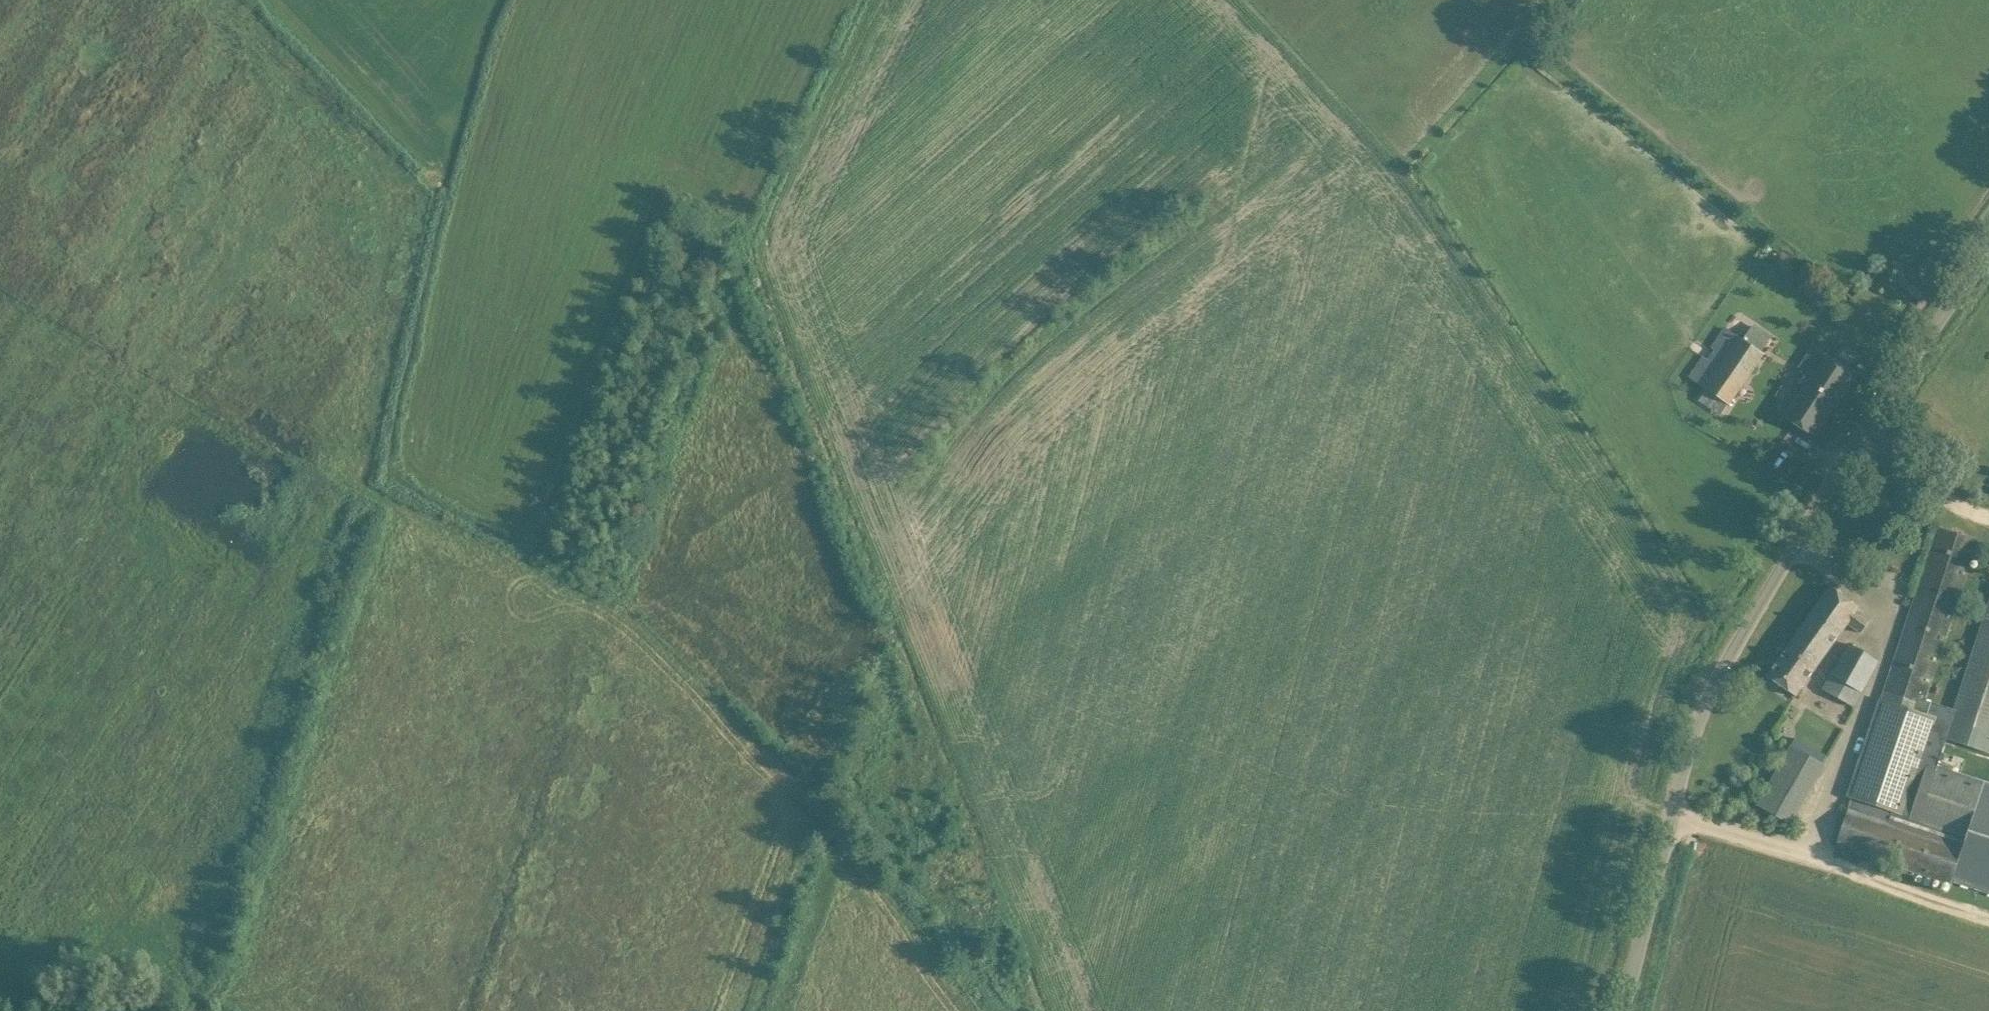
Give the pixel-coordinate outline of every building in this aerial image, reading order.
[(1702,356),(1688,377),(1729,405),(1764,354),(1761,352),(1772,336),(1754,324),(1743,340),(1724,327),(1710,347),(1714,350),(1707,360),(1702,356)] [(1783,417),(1796,425),(1813,436),(1853,375),(1813,348),(1800,369),(1810,375),(1783,417)] [(1837,845),(1952,885),(1954,879),(1988,891),(1988,782),(1985,780),(1937,765),(1947,738),(1988,752),(1988,604),(1954,710),(1926,698),(1978,539),(1938,527),(1884,699),(1882,699),(1847,796),(1852,798),(1837,845)] [(1861,633),(1870,621),(1856,611),(1859,607),(1830,587),(1767,676),(1795,697),(1847,623),(1861,633)] [(1861,693),(1879,662),(1848,644),(1830,675),(1861,693)] [(1792,824),(1825,765),(1807,756),(1791,746),(1757,805),(1775,815),(1792,824)]
